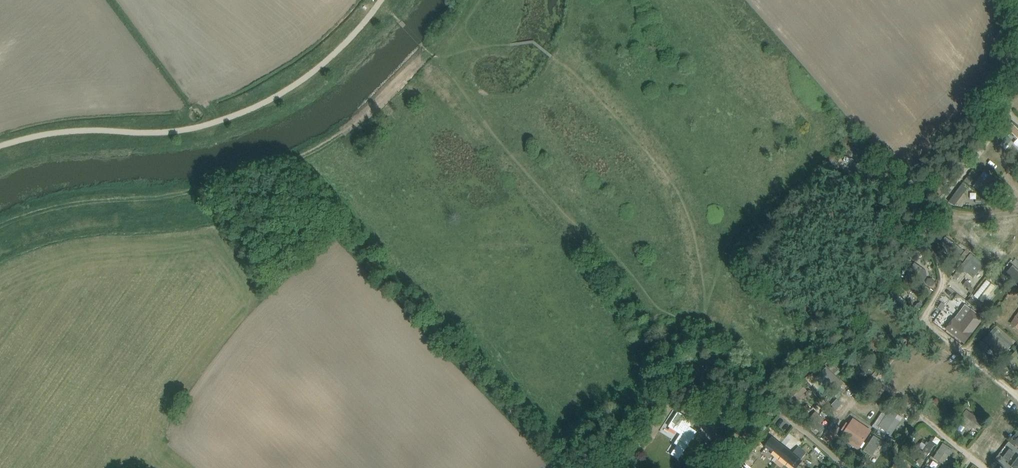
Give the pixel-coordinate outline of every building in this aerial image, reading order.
[(1007,149),(997,144),(986,165),(996,171),(1007,149)] [(987,195),(996,179),(986,173),(976,189),(987,195)] [(1006,178),(1011,193),(1017,190),(1017,174),(1006,178)] [(959,207),(970,190),(964,186),(953,203),(959,207)] [(973,256),(963,271),(971,276),(974,272),(981,277),(988,266),(973,256)] [(1013,269),(1008,282),(1017,285),(1017,271),(1013,269)] [(986,305),(999,289),(990,282),(977,298),(986,305)] [(969,346),(987,320),(966,306),(949,332),(969,346)] [(1003,331),(984,343),(995,360),(1014,348),(1003,331)] [(643,349),(647,344),(642,340),(638,344),(643,349)] [(820,420),(827,414),(824,410),(817,415),(820,420)] [(666,427),(680,435),(674,444),(676,445),(670,455),(678,460),(697,431),(690,427),(693,421),(676,412),(666,427)] [(861,424),(849,435),(858,445),(870,434),(861,424)] [(1000,449),(1008,441),(993,428),(986,436),(1000,449)] [(769,459),(773,454),(790,467),(796,467),(802,461),(800,460),(806,453),(798,446),(792,453),(772,437),(764,446),(765,448),(761,453),(769,459)] [(954,450),(945,444),(942,449),(931,442),(924,455),(931,459),(926,467),(944,467),(954,450)] [(690,461),(698,457),(695,449),(687,453),(690,461)] [(1012,450),(1003,462),(1010,467),(1017,467),(1017,455),(1012,450)] [(993,455),(988,461),(993,465),(997,459),(993,455)]
